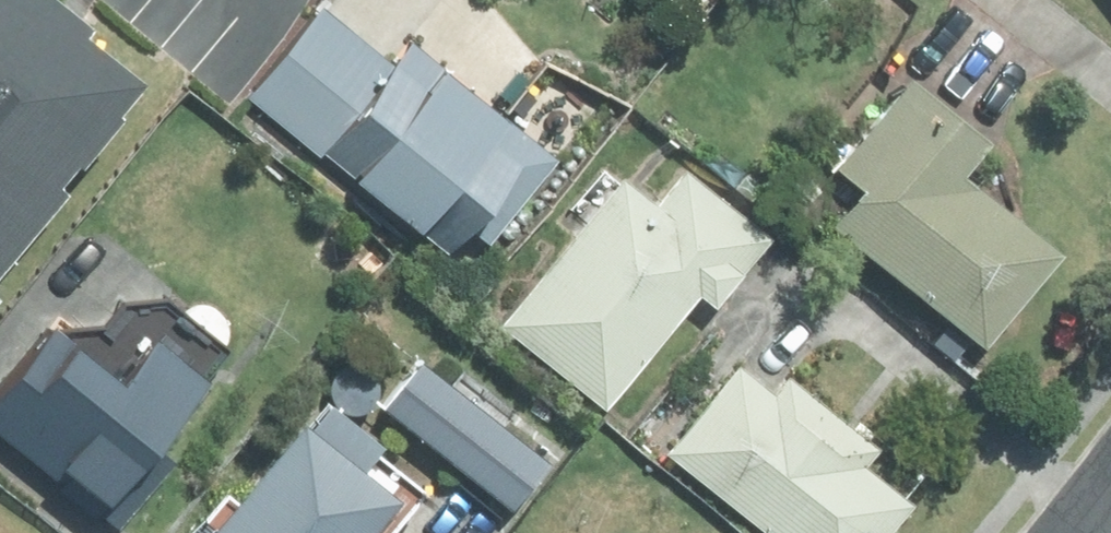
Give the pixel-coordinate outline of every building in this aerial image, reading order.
[(57,214),(50,209),(130,110),(72,64),(79,54),(20,7),(13,16),(0,6),(0,284),(57,214)] [(357,189),(347,200),(413,253),(421,243),(444,261),(464,236),(486,254),(551,171),(504,135),(497,143),(433,90),(439,82),(407,56),(390,79),(315,20),(246,108),(318,165),(321,161),(357,189)] [(858,209),(830,244),(978,366),(1052,276),(958,198),(981,169),(900,102),(830,186),(858,209)] [(709,320),(765,254),(680,183),(652,216),(618,188),(497,330),(601,418),(695,308),(709,320)] [(0,402),(0,451),(101,532),(121,532),(166,478),(151,466),(202,403),(148,358),(108,407),(67,374),(29,419),(4,397),(0,402)] [(544,481),(416,379),(380,425),(508,526),(544,481)] [(664,463),(750,532),(896,532),(907,519),(857,477),(872,460),(784,389),(770,408),(732,380),(664,463)] [(376,470),(321,426),(300,451),(295,446),(225,532),(377,532),(387,521),(355,494),(376,470)]
